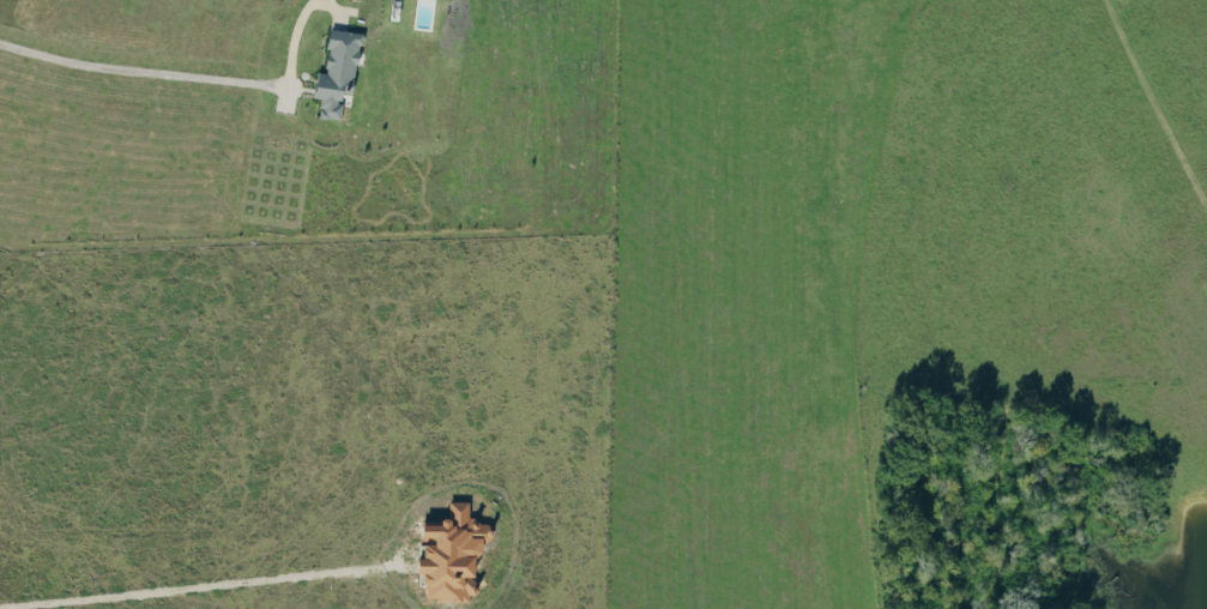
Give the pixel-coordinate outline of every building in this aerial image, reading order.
[(362,34),(334,30),(328,74),(321,73),(317,99),(324,100),(322,118),(350,122),(362,34)] [(472,601),(476,586),(476,584),(487,544),(487,539),(492,539),(492,523),(473,518),(472,501),(452,501),(453,506),(448,524),(428,524),(428,537),(429,543),(429,558),(427,558),(427,595),(453,602),(472,601)]
